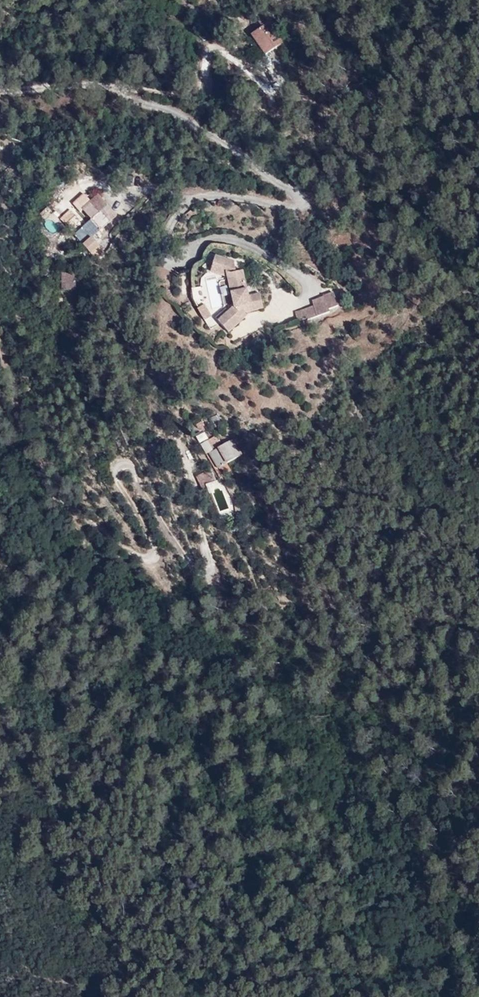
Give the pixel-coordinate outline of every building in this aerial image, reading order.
[(266,18),(259,23),(262,27),(269,22),(266,18)] [(259,23),(252,27),(255,32),(251,35),(265,55),(284,42),(280,37),(273,28),(269,22),(262,27),(259,23)] [(278,25),(273,28),(280,37),(284,33),(278,25)] [(98,213),(82,228),(91,238),(92,239),(117,216),(98,195),(89,204),(98,213)] [(91,238),(83,246),(93,257),(98,257),(102,256),(96,249),(99,247),(92,239),(91,238)] [(233,263),(215,257),(212,268),(226,273),(228,278),(234,309),(219,322),(227,332),(246,315),(245,313),(263,309),(260,294),(248,297),(242,271),(236,273),(233,263)] [(226,273),(212,268),(211,272),(228,278),(226,273)] [(76,273),(62,273),(62,290),(76,290),(76,273)] [(205,289),(191,290),(192,304),(207,303),(205,289)] [(314,308),(305,313),(307,318),(307,320),(330,312),(329,310),(338,306),(333,293),(323,296),(324,297),(324,299),(313,304),(314,307),(314,308)] [(204,305),(197,309),(204,321),(211,317),(204,305)] [(297,322),(307,318),(305,313),(314,308),(314,307),(295,313),(297,322)] [(213,451),(209,454),(218,469),(221,467),(224,474),(230,470),(226,464),(241,455),(233,440),(222,446),(216,436),(207,442),(213,451)] [(206,471),(196,476),(203,491),(207,489),(205,485),(212,482),(206,471)]
